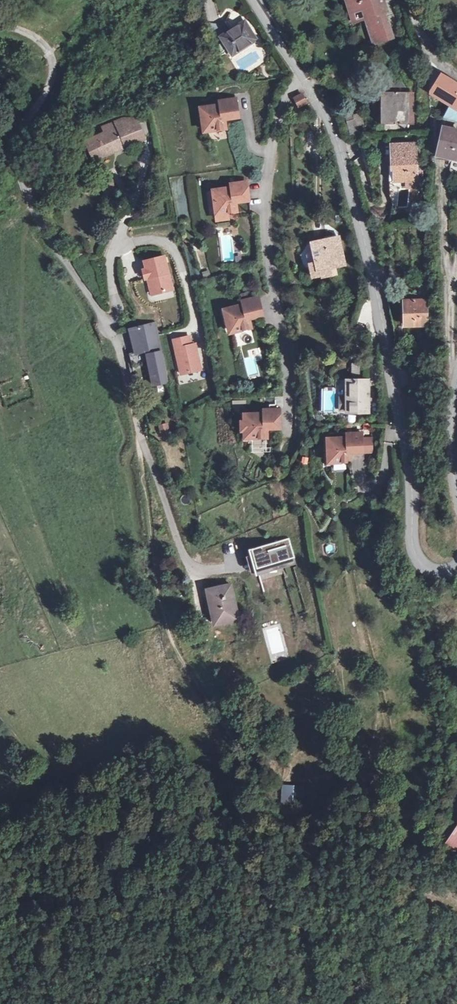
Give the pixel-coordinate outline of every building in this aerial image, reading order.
[(354,22),(367,18),(372,33),(374,32),(378,43),(393,37),(382,7),(385,6),(384,0),(347,0),(354,22)] [(244,22),(221,37),(233,54),(256,40),(244,22)] [(442,74),(435,84),(438,85),(441,92),(444,94),(441,99),(450,104),(456,108),(456,84),(451,79),(442,74)] [(396,92),(383,92),(383,125),(385,125),(406,124),(408,124),(408,92),(404,92),(404,87),(401,83),(396,83),(396,92)] [(438,85),(435,84),(429,94),(441,99),(444,94),(441,92),(438,85)] [(302,94),(294,99),(298,106),(306,102),(302,94)] [(220,105),(203,107),(206,131),(225,128),(224,120),(226,119),(225,111),(237,110),(235,99),(220,101),(220,105)] [(450,104),(443,117),(456,122),(456,108),(450,104)] [(238,118),(237,110),(225,111),(226,119),(238,118)] [(361,114),(347,118),(352,137),(358,135),(356,125),(364,123),(361,114)] [(106,134),(86,142),(94,159),(144,140),(135,119),(116,123),(118,130),(106,134)] [(118,130),(116,123),(104,129),(106,134),(118,130)] [(442,129),(436,153),(437,154),(437,156),(453,159),(456,160),(456,154),(456,132),(442,129)] [(415,144),(393,145),(393,166),(388,166),(388,182),(406,181),(406,188),(422,187),(421,166),(416,166),(415,144)] [(112,182),(103,184),(106,196),(115,194),(112,182)] [(231,188),(214,190),(217,214),(218,214),(227,213),(237,212),(235,203),(237,202),(236,194),(248,193),(246,182),(230,184),(231,188)] [(249,200),(248,193),(236,194),(237,202),(249,200)] [(219,226),(220,235),(231,234),(230,225),(219,226)] [(338,237),(313,243),(315,250),(309,251),(307,253),(310,263),(313,278),(321,276),(321,278),(336,275),(334,267),(344,265),(338,237)] [(164,256),(144,262),(146,270),(143,270),(145,279),(148,279),(152,295),(173,290),(164,256)] [(404,264),(390,264),(390,281),(405,280),(404,264)] [(257,297),(242,301),(243,305),(225,309),(232,332),(251,328),(249,319),(251,319),(249,311),(260,308),(257,297)] [(408,298),(405,298),(405,326),(427,325),(426,301),(420,301),(408,301),(408,298)] [(262,316),(260,308),(249,311),(251,319),(262,316)] [(155,322),(131,327),(137,352),(146,350),(148,362),(154,385),(168,382),(155,322)] [(94,327),(84,331),(90,346),(100,342),(94,327)] [(202,370),(194,334),(172,340),(180,375),(202,370)] [(428,340),(420,340),(420,349),(428,348),(428,340)] [(132,365),(148,362),(146,350),(137,352),(129,353),(132,365)] [(363,364),(352,364),(352,381),(347,380),(347,397),(347,409),(347,412),(368,412),(367,402),(366,403),(366,397),(368,397),(368,381),(363,381),(363,364)] [(343,394),(343,380),(335,380),(335,387),(322,387),(322,411),(337,411),(337,394),(343,394)] [(269,410),(264,410),(264,414),(246,414),(247,438),(266,438),(266,429),(268,429),(268,421),(280,420),(280,410),(277,410),(277,405),(269,405),(269,410)] [(280,428),(280,420),(268,421),(268,429),(280,428)] [(167,424),(159,426),(161,433),(168,432),(167,424)] [(347,438),(330,439),(331,463),(350,462),(350,453),(363,452),(362,441),(362,434),(347,434),(347,438)] [(372,440),(362,441),(363,452),(372,452),(372,440)] [(290,540),(247,548),(252,574),(295,566),(290,540)] [(231,585),(211,589),(214,608),(211,609),(214,625),(238,619),(231,585)] [(208,609),(211,609),(214,608),(211,589),(205,591),(208,609)] [(303,806),(303,785),(281,785),(281,805),(303,806)] [(448,841),(456,847),(456,828),(448,841)]
